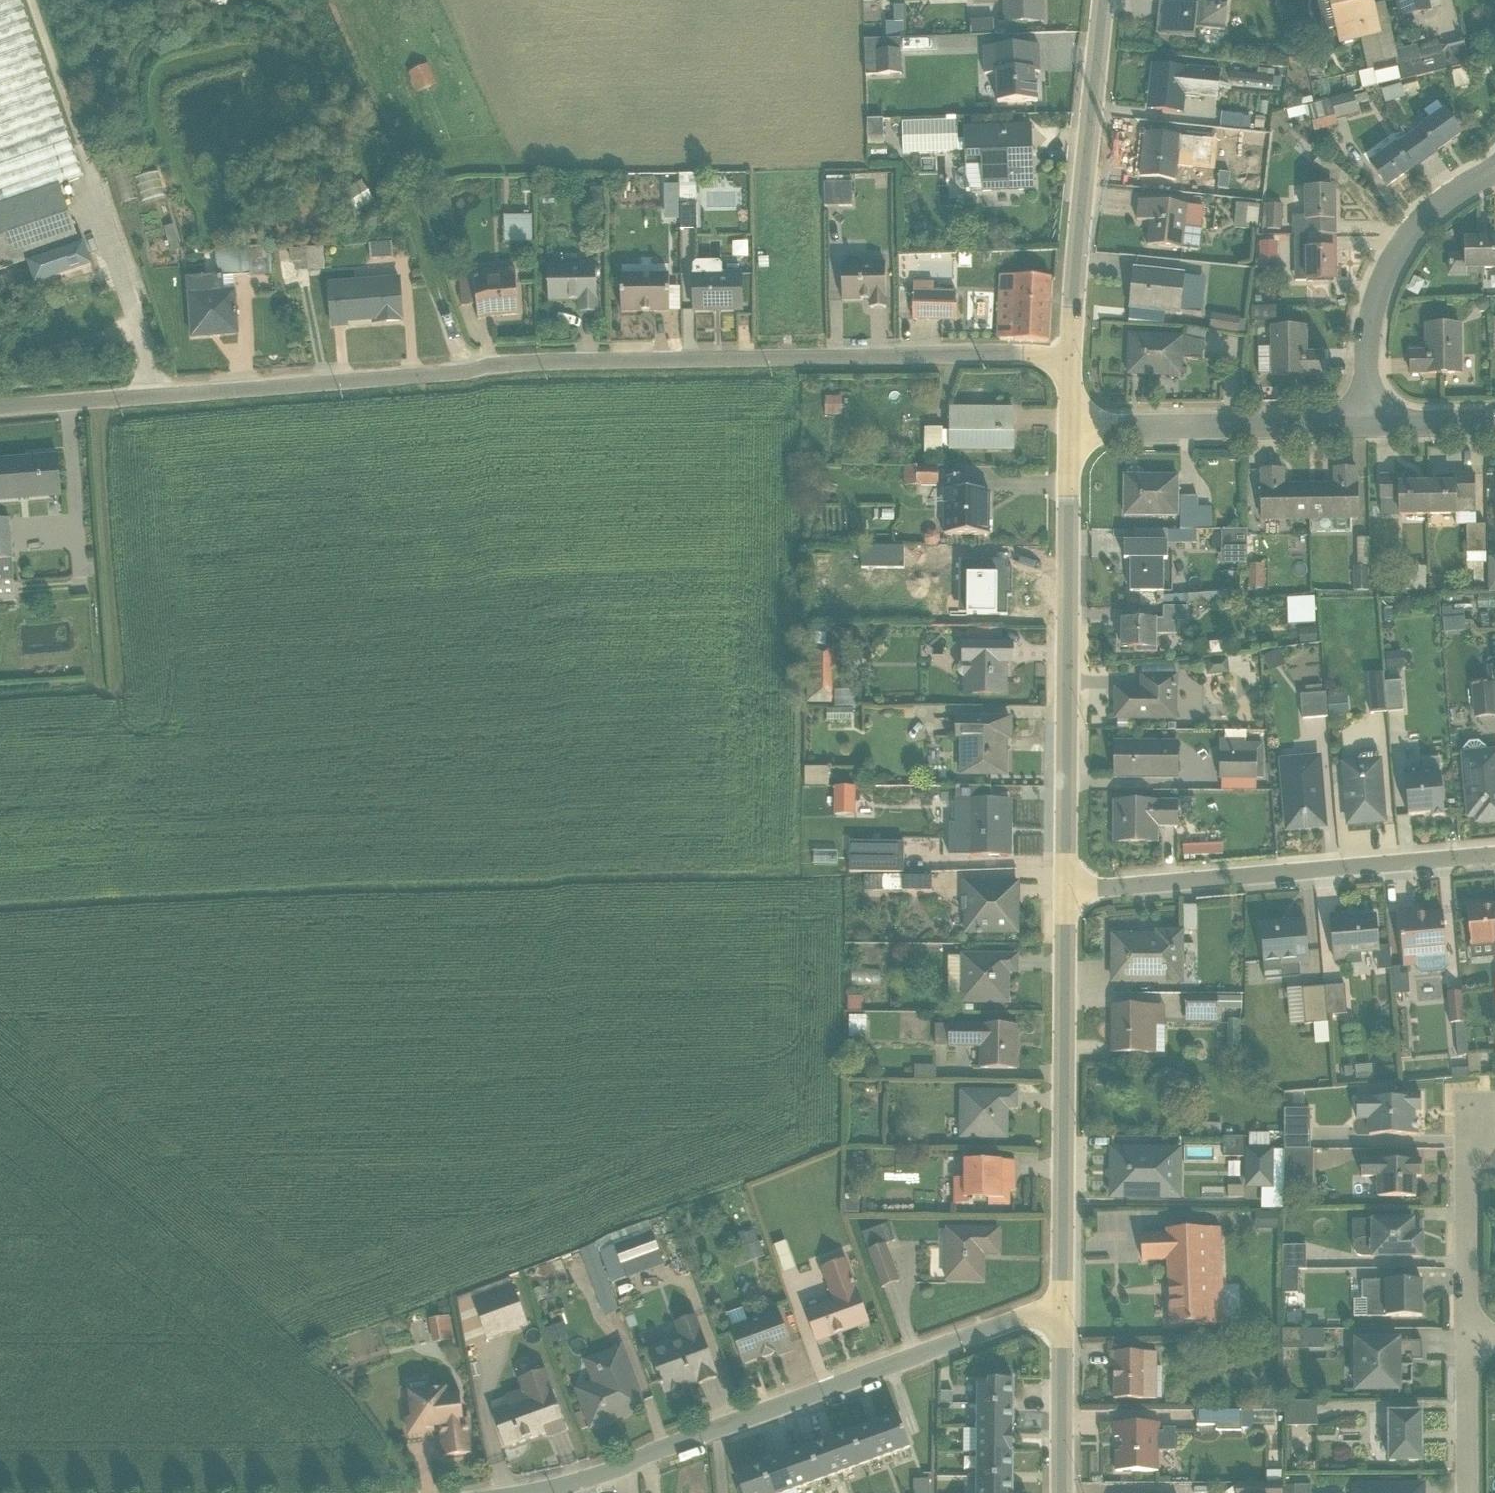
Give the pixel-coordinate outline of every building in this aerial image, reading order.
[(90,265),(64,190),(91,181),(29,0),(0,0),(0,268),(54,249),(63,275),(90,265)] [(1049,0),(968,0),(968,9),(1000,8),(1001,33),(1050,31),(1049,0)] [(1157,12),(1154,41),(1198,46),(1199,35),(1223,37),(1229,19),(1230,2),(1208,0),(1192,0),(1190,15),(1157,12)] [(1387,39),(1378,0),(1334,0),(1346,48),(1387,39)] [(1405,24),(1448,13),(1445,0),(1399,0),(1405,24)] [(876,38),(855,38),(855,74),(892,75),(892,7),(884,7),(884,23),(876,23),(876,38)] [(953,33),(982,33),(982,18),(953,19),(953,33)] [(1435,46),(1432,66),(1452,69),(1455,49),(1435,46)] [(1037,56),(974,56),(974,75),(991,75),(991,111),(1030,111),(1030,75),(1037,75),(1037,56)] [(413,60),(396,68),(405,88),(422,80),(413,60)] [(1221,80),(1149,73),(1144,118),(1181,122),(1183,103),(1218,106),(1221,80)] [(1232,91),(1250,92),(1251,79),(1233,78),(1232,91)] [(1389,99),(1385,87),(1369,93),(1374,104),(1389,99)] [(1322,103),(1345,103),(1345,92),(1333,91),(1333,101),(1301,101),(1300,128),(1321,129),(1322,103)] [(1208,129),(1237,132),(1239,114),(1210,111),(1208,129)] [(1441,160),(1469,141),(1451,113),(1423,133),(1440,156),(1441,160)] [(858,146),(874,145),(873,115),(856,116),(858,146)] [(892,155),(952,153),(951,116),(891,117),(892,155)] [(1418,172),(1440,156),(1423,133),(1401,149),(1418,172)] [(984,197),(1033,197),(1033,134),(967,134),(967,169),(984,169),(984,197)] [(1212,147),(1143,140),(1138,184),(1176,188),(1178,175),(1192,176),(1192,171),(1210,173),(1212,147)] [(1391,199),(1421,177),(1418,172),(1401,149),(1372,172),(1391,199)] [(688,199),(687,172),(668,173),(669,200),(688,199)] [(814,177),(814,208),(841,207),(841,177),(814,177)] [(1340,226),(1343,225),(1342,195),(1309,195),(1309,222),(1309,226),(1340,226)] [(671,201),(671,219),(687,219),(687,201),(671,201)] [(669,203),(654,203),(653,219),(669,219),(669,203)] [(160,205),(148,207),(154,237),(166,235),(160,205)] [(1180,213),(1135,209),(1133,227),(1149,229),(1146,254),(1176,257),(1180,213)] [(1258,213),(1233,211),(1230,234),(1256,236),(1258,213)] [(1215,216),(1190,213),(1188,234),(1213,237),(1215,216)] [(492,215),(493,244),(520,243),(520,214),(492,215)] [(1309,226),(1309,222),(1294,222),(1295,286),(1309,286),(1309,256),(1309,226)] [(1340,256),(1340,226),(1309,226),(1309,256),(1340,256)] [(362,239),(364,253),(381,251),(380,237),(362,239)] [(1247,240),(1248,268),(1267,268),(1267,240),(1247,240)] [(313,242),(282,244),(283,265),(314,264),(313,242)] [(1494,277),(1494,243),(1470,243),(1470,277),(1494,277)] [(255,246),(207,244),(206,267),(254,269),(255,246)] [(1309,289),(1343,289),(1343,256),(1340,256),(1309,256),(1309,286),(1309,289)] [(871,314),(896,313),(895,267),(845,268),(846,304),(871,304),(871,314)] [(582,319),(605,318),(605,271),(552,271),(553,307),(581,307),(582,319)] [(1187,280),(1133,274),(1129,314),(1183,319),(1187,280)] [(480,324),(526,321),(524,276),(477,278),(480,324)] [(192,337),(241,334),(238,278),(189,281),(192,337)] [(332,328),(408,324),(406,279),(330,283),(332,328)] [(624,319),(675,319),(675,279),(624,279),(624,319)] [(700,319),(750,319),(750,279),(700,279),(700,319)] [(923,289),(924,281),(904,280),(902,322),(947,324),(948,290),(923,289)] [(1052,348),(1053,286),(994,285),(993,347),(1052,348)] [(1239,326),(1210,323),(1208,338),(1237,341),(1239,326)] [(1414,380),(1466,380),(1465,330),(1427,331),(1427,355),(1414,355),(1414,380)] [(1275,383),(1327,382),(1327,360),(1311,360),(1311,332),(1274,332),(1275,383)] [(1203,342),(1128,341),(1127,382),(1184,383),(1184,366),(1203,366),(1203,342)] [(814,396),(813,416),(829,416),(830,397),(814,396)] [(1018,416),(950,416),(949,459),(1017,460),(1018,416)] [(911,428),(911,455),(936,455),(936,429),(911,428)] [(67,500),(64,457),(0,461),(0,504),(67,500)] [(894,484),(928,485),(929,467),(894,466),(894,484)] [(1313,526),(1363,525),(1362,474),(1335,474),(1336,489),(1312,489),(1313,526)] [(1313,526),(1312,489),(1290,490),(1290,475),(1262,475),(1263,527),(1313,526)] [(1429,521),(1430,488),(1408,488),(1408,478),(1382,477),(1381,520),(1429,521)] [(1429,521),(1478,522),(1479,479),(1458,479),(1458,489),(1430,488),(1429,521)] [(1180,483),(1125,483),(1125,526),(1179,526),(1179,536),(1211,537),(1211,516),(1197,516),(1197,506),(1180,506),(1180,483)] [(970,487),(945,487),(945,540),(992,540),(992,497),(970,497),(970,487)] [(1453,555),(1473,555),(1473,528),(1452,528),(1453,555)] [(1343,542),(1344,565),(1353,565),(1353,541),(1343,542)] [(1170,549),(1119,549),(1119,568),(1124,568),(1124,597),(1169,598),(1170,549)] [(1488,559),(1474,559),(1475,586),(1489,586),(1488,559)] [(1011,565),(948,565),(948,590),(967,590),(967,623),(1011,623),(1011,565)] [(1246,591),(1247,568),(1234,567),(1233,591),(1246,591)] [(1351,568),(1338,569),(1339,592),(1352,591),(1351,568)] [(1387,569),(1388,596),(1412,595),(1411,568),(1387,569)] [(1162,627),(1121,626),(1121,656),(1159,656),(1159,643),(1175,643),(1175,630),(1186,630),(1186,615),(1163,615),(1162,627)] [(953,628),(953,638),(976,638),(976,628),(953,628)] [(1287,646),(1302,644),(1300,631),(1285,633),(1287,646)] [(820,648),(810,649),(812,673),(823,672),(820,648)] [(1020,651),(968,650),(967,703),(1009,704),(1009,673),(1019,673),(1020,651)] [(1245,693),(1251,693),(1251,671),(1267,670),(1267,657),(1244,657),(1245,693)] [(1195,681),(1214,679),(1212,661),(1193,663),(1195,681)] [(1379,682),(1363,683),(1366,724),(1382,723),(1379,682)] [(1115,697),(1115,728),(1180,728),(1180,684),(1141,684),(1141,696),(1115,697)] [(838,692),(820,692),(820,707),(811,707),(811,725),(838,724),(838,692)] [(1489,693),(1466,695),(1469,729),(1492,726),(1489,693)] [(1321,703),(1295,705),(1298,730),(1323,728),(1321,703)] [(1346,704),(1328,706),(1330,725),(1348,723),(1346,704)] [(1016,725),(960,725),(960,784),(981,784),(981,794),(1006,794),(1006,784),(1012,784),(1012,749),(1016,749),(1016,725)] [(1209,743),(1231,743),(1231,734),(1209,735),(1209,743)] [(1180,749),(1113,748),(1112,788),(1179,789),(1180,749)] [(1258,752),(1219,751),(1219,788),(1257,788),(1258,752)] [(1494,825),(1494,755),(1465,756),(1469,827),(1494,825)] [(1288,836),(1330,833),(1324,761),(1281,765),(1288,836)] [(1432,821),(1444,820),(1439,763),(1421,764),(1423,781),(1405,782),(1408,820),(1432,818),(1432,821)] [(1350,832),(1391,828),(1386,765),(1345,768),(1350,832)] [(1012,863),(1013,807),(999,807),(999,797),(959,796),(958,862),(1012,863)] [(1179,808),(1113,808),(1113,853),(1158,853),(1158,837),(1179,837),(1179,808)] [(909,852),(851,852),(851,881),(909,881),(909,852)] [(1229,853),(1180,854),(1180,870),(1230,869),(1229,853)] [(965,935),(1021,934),(1021,882),(965,882),(965,935)] [(1473,905),(1475,949),(1494,948),(1494,904),(1473,905)] [(1407,959),(1452,957),(1449,912),(1405,914),(1407,959)] [(1386,957),(1384,915),(1334,918),(1336,960),(1386,957)] [(1313,977),(1310,921),(1263,924),(1267,980),(1313,977)] [(1115,986),(1186,985),(1186,930),(1157,931),(1157,936),(1114,936),(1115,986)] [(1023,977),(1023,956),(966,955),(965,1006),(1014,1007),(1014,977),(1023,977)] [(948,1000),(949,959),(935,958),(934,999),(948,1000)] [(1343,993),(1287,998),(1290,1032),(1325,1028),(1325,1021),(1345,1019),(1343,993)] [(1456,999),(1441,1001),(1444,1030),(1459,1029),(1456,999)] [(1173,1003),(1172,1025),(1204,1026),(1205,1004),(1173,1003)] [(1168,1028),(1169,1009),(1114,1008),(1112,1057),(1160,1058),(1161,1028),(1168,1028)] [(854,1040),(855,1017),(834,1016),(833,1039),(854,1040)] [(1212,1022),(1212,1048),(1222,1048),(1222,1022),(1212,1022)] [(982,1068),(1020,1067),(1020,1023),(953,1023),(953,1050),(982,1050),(982,1068)] [(922,1050),(935,1049),(935,1026),(922,1027),(922,1050)] [(1482,1067),(1483,1081),(1494,1081),(1494,1066),(1482,1067)] [(1024,1113),(1024,1091),(961,1090),(960,1139),(1012,1140),(1012,1113),(1024,1113)] [(1428,1115),(1428,1095),(1360,1096),(1361,1121),(1371,1121),(1372,1137),(1418,1136),(1418,1115),(1428,1115)] [(1274,1182),(1299,1181),(1298,1116),(1273,1116),(1274,1182)] [(1232,1158),(1232,1141),(1209,1140),(1209,1157),(1232,1158)] [(1109,1199),(1183,1200),(1184,1148),(1110,1147),(1109,1199)] [(1273,1179),(1273,1154),(1262,1154),(1262,1179),(1273,1179)] [(958,1207),(1017,1209),(1019,1163),(970,1161),(970,1181),(958,1181),(958,1207)] [(1422,1196),(1422,1179),(1426,1179),(1426,1162),(1364,1163),(1365,1179),(1379,1179),(1379,1197),(1422,1196)] [(1378,1259),(1430,1258),(1430,1233),(1423,1233),(1423,1221),(1378,1221),(1378,1259)] [(589,1250),(629,1236),(626,1226),(586,1240),(589,1250)] [(853,1230),(865,1289),(884,1285),(875,1240),(879,1239),(876,1226),(853,1230)] [(1172,1327),(1228,1325),(1224,1229),(1143,1232),(1144,1265),(1170,1264),(1172,1327)] [(1002,1259),(1002,1230),(950,1230),(949,1286),(988,1286),(988,1258),(1002,1259)] [(743,1231),(726,1236),(734,1263),(751,1258),(743,1231)] [(775,1241),(762,1245),(772,1274),(785,1270),(775,1241)] [(591,1316),(608,1310),(583,1242),(567,1248),(591,1316)] [(650,1242),(606,1251),(612,1279),(656,1271),(650,1242)] [(1270,1293),(1285,1294),(1286,1269),(1294,1270),(1295,1245),(1272,1244),(1270,1293)] [(822,1346),(874,1328),(850,1262),(824,1271),(835,1302),(809,1311),(822,1346)] [(1364,1318),(1429,1318),(1430,1282),(1364,1281),(1364,1318)] [(510,1287),(463,1293),(464,1302),(449,1304),(453,1339),(475,1337),(474,1333),(515,1328),(510,1287)] [(747,1369),(798,1349),(783,1311),(732,1331),(747,1369)] [(417,1315),(418,1338),(438,1337),(437,1314),(417,1315)] [(674,1395),(724,1377),(702,1318),(678,1327),(682,1337),(657,1347),(674,1395)] [(1272,1332),(1271,1349),(1287,1349),(1288,1333),(1272,1332)] [(1362,1394),(1409,1393),(1409,1338),(1361,1338),(1362,1394)] [(592,1427),(648,1408),(626,1346),(586,1360),(593,1381),(578,1387),(592,1427)] [(1114,1399),(1159,1400),(1160,1354),(1114,1353),(1114,1399)] [(550,1435),(546,1424),(567,1417),(550,1368),(521,1378),(524,1389),(507,1395),(510,1404),(494,1409),(508,1449),(550,1435)] [(982,1406),(1020,1406),(1020,1382),(982,1382),(982,1406)] [(445,1457),(476,1454),(468,1391),(454,1393),(453,1385),(411,1390),(414,1417),(407,1418),(409,1435),(442,1431),(445,1457)] [(1304,1425),(1303,1403),(1272,1404),(1273,1426),(1304,1425)] [(982,1406),(982,1429),(1020,1429),(1020,1406),(982,1406)] [(1228,1434),(1227,1412),(1182,1414),(1183,1435),(1228,1434)] [(1387,1464),(1423,1464),(1424,1414),(1387,1414),(1387,1464)] [(892,1458),(916,1448),(903,1415),(879,1424),(892,1458)] [(892,1458),(879,1424),(857,1433),(870,1466),(892,1458)] [(1118,1472),(1162,1472),(1162,1424),(1118,1424),(1118,1472)] [(982,1453),(1020,1453),(1020,1429),(982,1429),(982,1453)] [(847,1475),(870,1466),(857,1433),(834,1442),(847,1475)] [(847,1475),(834,1442),(812,1450),(825,1484),(847,1475)] [(803,1492),(825,1484),(812,1450),(789,1459),(803,1492)] [(982,1453),(982,1477),(1020,1477),(1020,1453),(982,1453)] [(789,1459),(767,1468),(777,1492),(802,1492),(803,1492),(789,1459)] [(767,1468),(744,1477),(751,1492),(777,1492),(767,1468)] [(1020,1477),(982,1477),(982,1492),(1020,1492),(1020,1477)] [(899,1480),(899,1492),(914,1492),(915,1480),(899,1480)] [(1224,1486),(1226,1492),(1243,1492),(1240,1482),(1224,1486)] [(1272,1492),(1297,1492),(1297,1485),(1272,1485),(1272,1492)]
